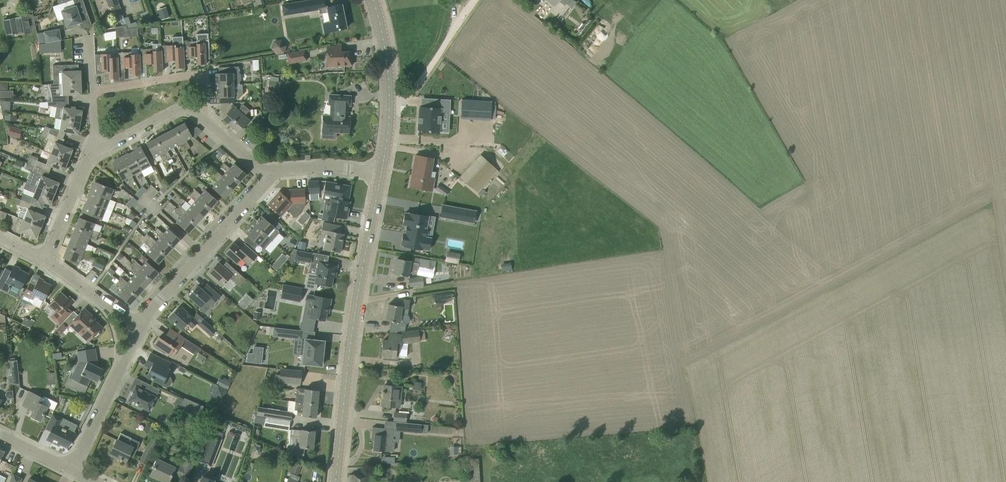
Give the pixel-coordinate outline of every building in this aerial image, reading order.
[(53,6),(58,20),(64,18),(67,27),(81,22),(83,28),(92,25),(83,0),(71,0),(53,6)] [(281,4),(283,15),(315,10),(314,0),(308,0),(281,4)] [(327,7),(327,6),(318,8),(319,14),(328,12),(330,21),(322,23),(324,33),(346,28),(341,4),(327,7)] [(166,7),(157,8),(159,18),(168,16),(166,7)] [(35,26),(34,21),(33,17),(33,13),(3,20),(6,35),(17,33),(18,35),(36,31),(35,26)] [(136,27),(126,28),(125,24),(114,26),(116,37),(137,34),(136,27)] [(39,44),(46,43),(51,42),(60,40),(61,40),(59,29),(37,33),(39,44)] [(114,31),(103,32),(104,39),(115,38),(114,31)] [(206,59),(210,59),(209,43),(208,33),(196,34),(197,41),(182,42),(182,46),(183,46),(184,59),(190,59),(190,57),(197,56),(197,64),(206,64),(206,59)] [(172,45),(160,45),(161,50),(162,63),(168,62),(168,60),(175,60),(176,68),(184,68),(184,59),(183,46),(182,46),(182,42),(182,40),(182,36),(172,37),(172,45)] [(276,54),(284,53),(286,46),(281,40),(274,41),(271,48),(276,54)] [(46,43),(39,44),(39,53),(52,52),(52,42),(51,42),(46,43)] [(139,54),(140,66),(146,66),(146,64),(153,63),(154,72),(162,71),(162,63),(161,50),(160,45),(160,43),(153,43),(153,48),(138,49),(139,54)] [(140,66),(139,54),(138,49),(138,48),(131,48),(131,52),(117,53),(117,57),(118,70),(124,70),(124,67),(131,67),(132,75),(140,75),(140,66)] [(287,54),(288,63),(306,60),(304,50),(287,54)] [(335,53),(327,53),(327,66),(342,66),(352,65),(351,51),(342,51),(341,51),(335,52),(335,53)] [(118,78),(118,70),(117,57),(109,57),(109,53),(95,54),(96,73),(102,73),(102,71),(110,71),(110,79),(118,78)] [(52,83),(62,83),(81,82),(80,70),(67,71),(66,65),(51,65),(52,83)] [(213,85),(239,84),(239,82),(240,80),(240,74),(239,72),(239,66),(232,66),(218,67),(218,73),(215,73),(216,79),(213,80),(213,85)] [(52,101),(58,102),(58,95),(82,94),(81,82),(62,83),(52,83),(48,84),(49,88),(50,92),(51,96),(52,99),(52,101)] [(242,84),(239,84),(213,85),(213,91),(216,91),(217,97),(220,97),(220,103),(234,102),(234,99),(239,99),(243,94),(242,84)] [(323,121),(322,131),(322,137),(335,137),(335,132),(349,133),(349,117),(347,116),(348,105),(350,105),(350,96),(340,95),(329,95),(329,104),(330,105),(330,116),(323,115),(323,121)] [(0,107),(9,107),(9,98),(0,99),(0,100),(0,107)] [(418,122),(418,130),(440,132),(441,111),(447,112),(448,99),(429,98),(429,107),(419,106),(419,118),(420,118),(419,122),(418,122)] [(461,100),(460,118),(490,120),(491,101),(461,100)] [(61,119),(80,122),(82,110),(75,109),(76,107),(71,106),(71,108),(58,106),(58,102),(52,101),(47,101),(47,105),(53,106),(56,107),(54,118),(61,119)] [(230,125),(246,107),(243,104),(238,110),(233,106),(222,118),(230,125)] [(230,125),(239,132),(249,120),(244,116),(250,110),(246,107),(230,125)] [(78,134),(80,122),(61,119),(59,131),(66,132),(66,134),(71,135),(71,133),(78,134)] [(175,128),(186,149),(190,147),(186,140),(192,137),(195,138),(201,131),(196,126),(189,131),(184,122),(175,128)] [(10,124),(7,133),(18,137),(21,129),(10,124)] [(53,134),(55,129),(50,128),(45,126),(43,130),(53,134)] [(165,133),(173,147),(179,144),(182,151),(186,149),(175,128),(165,133)] [(55,142),(50,153),(68,160),(73,149),(62,145),(64,139),(53,134),(43,130),(41,136),(46,138),(51,140),(55,142)] [(167,150),(173,147),(165,133),(156,138),(167,159),(171,157),(167,150)] [(163,161),(167,159),(156,138),(146,143),(154,157),(159,154),(163,161)] [(131,152),(141,170),(151,165),(141,146),(134,150),(134,151),(131,152)] [(131,152),(129,154),(128,153),(121,156),(131,175),(141,170),(131,152)] [(64,171),(68,160),(50,153),(46,164),(64,171)] [(30,155),(27,163),(40,168),(42,162),(37,160),(38,158),(30,155)] [(432,191),(435,172),(431,171),(433,158),(415,155),(410,187),(432,191)] [(481,155),(460,177),(472,189),(478,194),(499,171),(481,155)] [(131,175),(121,156),(115,160),(115,161),(112,163),(122,180),(131,175)] [(30,171),(26,182),(55,193),(59,182),(50,178),(41,175),(37,173),(40,168),(27,163),(24,168),(30,171)] [(221,166),(227,171),(239,182),(246,174),(234,163),(230,168),(224,163),(221,166)] [(214,174),(232,190),(239,182),(227,171),(222,176),(217,171),(214,174)] [(214,174),(211,177),(217,183),(212,188),(224,198),(232,190),(214,174)] [(90,191),(109,199),(113,189),(95,181),(94,185),(92,184),(90,191)] [(319,193),(319,181),(308,181),(309,194),(319,193)] [(323,193),(348,198),(349,198),(351,186),(326,181),(323,193)] [(26,182),(23,188),(34,192),(32,197),(28,196),(26,201),(30,203),(39,206),(42,208),(44,202),(50,205),(55,193),(26,182)] [(435,188),(445,196),(449,191),(439,184),(435,188)] [(135,194),(139,198),(146,189),(143,186),(135,194)] [(192,192),(210,208),(217,200),(205,189),(201,194),(195,189),(192,192)] [(305,203),(304,189),(290,190),(290,194),(283,194),(279,191),(267,204),(275,211),(281,216),(287,209),(291,213),(290,213),(295,217),(301,210),(305,206),(305,203)] [(115,201),(109,199),(90,191),(87,198),(88,199),(87,202),(105,209),(111,212),(115,201)] [(191,206),(203,216),(210,208),(192,192),(189,196),(195,201),(191,206)] [(348,201),(348,198),(323,193),(322,199),(326,200),(323,214),(319,213),(318,219),(322,220),(323,220),(333,222),(334,216),(347,219),(350,202),(348,201)] [(133,197),(126,205),(129,208),(137,200),(133,197)] [(105,209),(87,202),(86,205),(84,204),(82,212),(101,219),(105,209)] [(171,203),(163,207),(166,214),(175,210),(171,203)] [(177,208),(196,224),(203,216),(191,206),(186,210),(180,205),(177,208)] [(442,205),(440,217),(474,223),(475,213),(476,211),(442,205)] [(28,209),(24,207),(23,207),(22,211),(20,211),(18,213),(18,215),(18,217),(41,227),(46,216),(28,208),(28,209)] [(196,224),(177,208),(175,212),(181,217),(176,222),(188,233),(196,224)] [(255,218),(251,222),(272,241),(278,234),(278,233),(279,232),(278,231),(278,229),(282,225),(268,213),(264,217),(262,215),(257,220),(255,218)] [(403,233),(401,245),(403,245),(403,246),(423,249),(429,250),(430,242),(431,238),(425,237),(427,226),(429,216),(409,213),(405,213),(403,225),(407,225),(405,233),(403,233)] [(18,217),(13,230),(19,232),(19,231),(25,233),(24,236),(29,238),(30,235),(36,238),(41,227),(18,217)] [(75,227),(98,236),(99,232),(92,229),(94,223),(79,217),(75,227)] [(265,248),(272,241),(251,222),(247,226),(250,228),(246,233),(248,235),(244,240),(254,249),(258,244),(263,248),(265,248)] [(342,226),(332,224),(323,222),(321,233),(326,234),(323,249),(340,252),(344,234),(340,233),(342,226)] [(71,237),(86,243),(89,237),(96,240),(98,236),(75,227),(71,237)] [(154,231),(160,236),(172,247),(180,239),(168,228),(163,233),(157,228),(154,231)] [(147,239),(165,255),(172,247),(160,236),(156,241),(150,236),(147,233),(144,236),(147,239)] [(93,246),(86,243),(71,237),(67,247),(90,256),(91,252),(93,246)] [(158,263),(165,255),(147,239),(144,242),(150,248),(146,253),(158,263)] [(239,248),(233,242),(224,252),(237,264),(242,258),(249,265),(258,255),(244,242),(239,248)] [(80,257),(88,260),(94,263),(95,259),(90,256),(67,247),(63,258),(78,264),(80,257)] [(111,254),(102,250),(99,256),(109,260),(111,254)] [(314,254),(297,251),(293,250),(285,262),(294,263),(295,260),(312,263),(314,254)] [(447,252),(445,261),(458,263),(460,254),(447,252)] [(418,262),(417,266),(428,268),(429,260),(419,258),(418,262)] [(418,262),(407,260),(397,259),(394,274),(404,275),(406,275),(407,269),(417,270),(417,266),(418,262)] [(136,261),(133,264),(151,280),(158,272),(146,261),(142,266),(136,261)] [(246,279),(234,268),(226,261),(222,266),(218,262),(208,273),(222,286),(230,277),(239,286),(246,279)] [(316,290),(317,284),(331,286),(333,277),(335,277),(338,264),(319,261),(316,274),(308,272),(305,287),(316,290)] [(132,277),(144,288),(151,280),(133,264),(130,267),(136,273),(132,277)] [(24,282),(28,273),(19,269),(19,268),(14,265),(11,270),(5,267),(0,278),(0,288),(8,291),(10,287),(7,286),(9,283),(20,289),(24,282)] [(137,296),(119,280),(115,277),(112,280),(116,283),(122,289),(117,294),(129,305),(137,296)] [(121,277),(119,280),(137,296),(144,288),(132,277),(127,282),(121,277)] [(410,286),(423,284),(422,277),(409,279),(410,286)] [(24,294),(33,299),(32,301),(40,306),(43,300),(44,300),(51,285),(43,281),(43,280),(39,278),(35,285),(30,282),(24,294)] [(220,296),(206,284),(202,289),(197,285),(188,296),(200,307),(199,308),(205,313),(211,306),(220,296)] [(303,288),(283,284),(280,298),(300,302),(303,288)] [(50,317),(56,322),(53,326),(56,329),(63,322),(72,312),(67,308),(72,303),(60,292),(54,299),(49,304),(57,312),(53,315),(52,314),(50,317)] [(436,294),(439,300),(442,298),(444,303),(454,298),(454,296),(452,297),(450,292),(436,294)] [(331,299),(321,297),(313,295),(313,296),(308,294),(306,301),(312,302),(309,317),(325,320),(327,312),(329,312),(331,299)] [(410,301),(402,299),(401,306),(388,304),(385,320),(390,321),(389,333),(404,330),(406,324),(406,323),(408,323),(409,321),(409,319),(409,318),(409,317),(408,316),(407,315),(410,301)] [(189,314),(181,307),(179,309),(178,307),(168,318),(174,324),(175,323),(182,329),(187,323),(192,328),(197,322),(189,314)] [(88,341),(101,327),(94,320),(95,319),(84,309),(70,324),(88,341)] [(211,337),(217,331),(203,318),(198,324),(211,337)] [(63,322),(56,329),(49,337),(51,342),(59,332),(61,334),(68,326),(63,322)] [(304,331),(274,327),(272,336),(302,340),(304,331)] [(159,336),(154,344),(162,349),(169,354),(174,357),(178,350),(181,346),(194,354),(198,347),(185,339),(178,334),(170,328),(163,339),(159,336)] [(403,342),(420,340),(425,339),(424,329),(402,332),(403,342)] [(401,335),(389,334),(388,341),(383,340),(381,356),(391,357),(398,357),(401,335)] [(301,363),(321,366),(322,358),(324,358),(325,349),(323,348),(324,341),(303,338),(301,363)] [(251,347),(249,361),(264,363),(265,354),(258,353),(259,348),(251,347)] [(79,361),(71,378),(76,380),(72,388),(83,393),(87,386),(91,378),(97,381),(103,369),(98,367),(97,357),(95,348),(85,350),(77,351),(79,361)] [(166,375),(169,369),(168,368),(170,363),(150,353),(145,365),(151,368),(147,376),(162,384),(162,385),(166,387),(170,385),(172,381),(170,377),(166,375)] [(19,387),(17,360),(9,360),(10,368),(9,368),(10,373),(11,373),(12,384),(19,387)] [(301,371),(280,369),(279,382),(300,384),(301,371)] [(152,386),(143,381),(140,388),(134,386),(132,391),(133,391),(128,401),(137,405),(149,410),(159,389),(152,386)] [(382,399),(381,405),(391,406),(396,406),(399,407),(400,400),(401,386),(399,386),(389,385),(384,385),(383,399),(382,399)] [(295,401),(317,404),(319,390),(299,388),(299,391),(298,391),(296,393),(295,401)] [(44,396),(43,398),(29,391),(23,405),(33,410),(30,415),(40,420),(47,407),(54,410),(57,403),(44,396)] [(184,397),(183,400),(180,407),(200,415),(204,406),(184,397)] [(176,398),(174,404),(180,407),(183,400),(176,398)] [(316,417),(317,404),(295,401),(294,410),(297,410),(297,415),(316,417)] [(265,417),(290,421),(291,421),(292,414),(257,408),(256,416),(265,417)] [(75,432),(60,425),(63,418),(52,413),(49,420),(45,429),(50,431),(46,439),(59,446),(60,444),(67,447),(75,432)] [(414,423),(414,422),(421,423),(422,415),(407,414),(394,413),(394,421),(414,423)] [(265,417),(265,418),(256,416),(251,437),(258,438),(260,426),(257,426),(258,420),(265,421),(264,426),(289,430),(290,421),(265,417)] [(422,424),(394,422),(393,429),(421,431),(422,424)] [(373,450),(383,451),(391,452),(393,429),(372,427),(371,435),(375,435),(373,450)] [(315,431),(305,430),(300,430),(291,429),(290,436),(300,437),(299,447),(313,448),(315,431)] [(126,461),(132,447),(136,449),(140,442),(129,436),(120,432),(110,455),(115,457),(116,455),(121,458),(119,460),(121,461),(122,458),(125,460),(126,461)] [(198,460),(198,461),(211,466),(211,465),(216,454),(221,439),(208,434),(203,448),(198,460)] [(145,463),(156,440),(151,438),(140,461),(145,463)] [(180,473),(187,477),(193,464),(192,463),(195,457),(189,455),(189,456),(180,473)] [(470,481),(479,481),(478,458),(469,459),(470,481)] [(168,481),(176,464),(170,461),(169,465),(157,460),(150,475),(151,475),(157,477),(168,481)]
